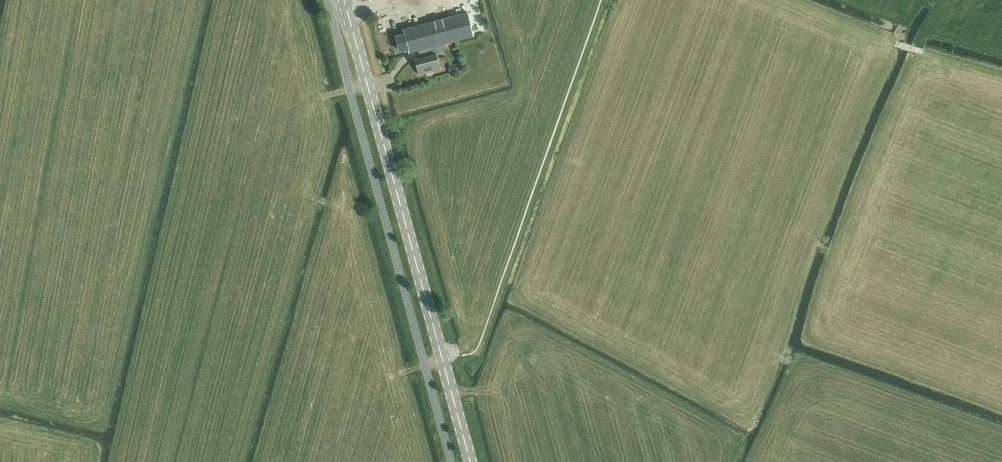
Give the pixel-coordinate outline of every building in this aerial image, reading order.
[(459,3),(443,6),(444,12),(460,9),(459,3)] [(408,48),(409,52),(418,50),(420,58),(414,59),(418,74),(426,72),(426,74),(433,72),(432,70),(440,68),(436,54),(434,46),(474,36),(468,12),(448,17),(403,29),(403,32),(394,34),(396,43),(398,43),(399,50),(408,48)] [(448,66),(449,73),(461,70),(459,63),(448,66)]
